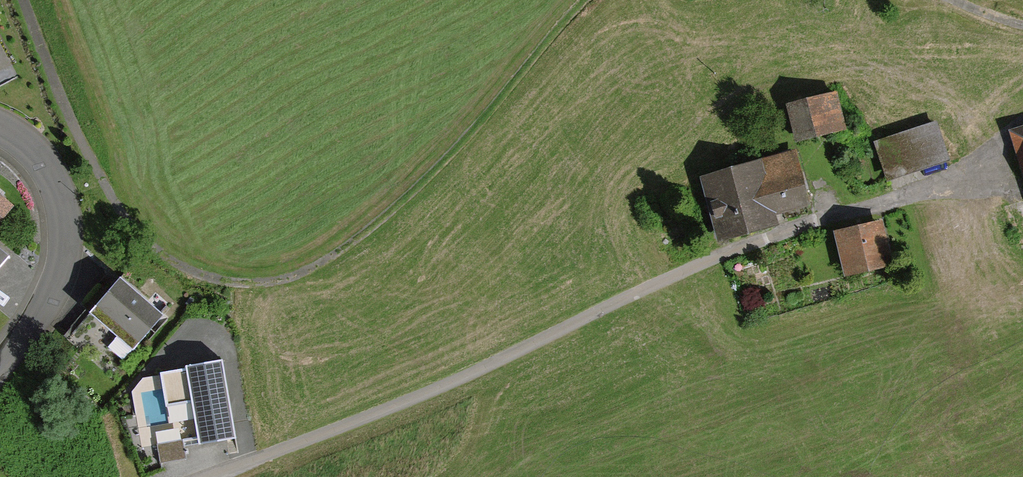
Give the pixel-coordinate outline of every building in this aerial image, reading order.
[(792,110),(802,149),(852,137),(843,98),(792,110)] [(894,182),(954,164),(943,126),(883,144),(894,182)] [(725,248),(815,214),(794,156),(704,189),(725,248)] [(15,208),(0,195),(0,226),(15,208)] [(897,273),(886,225),(839,235),(850,283),(897,273)] [(0,248),(0,274),(13,259),(0,248)] [(167,321),(124,283),(93,318),(137,356),(167,321)] [(168,416),(194,412),(199,445),(234,439),(222,362),(187,368),(187,370),(161,375),(168,416)]
